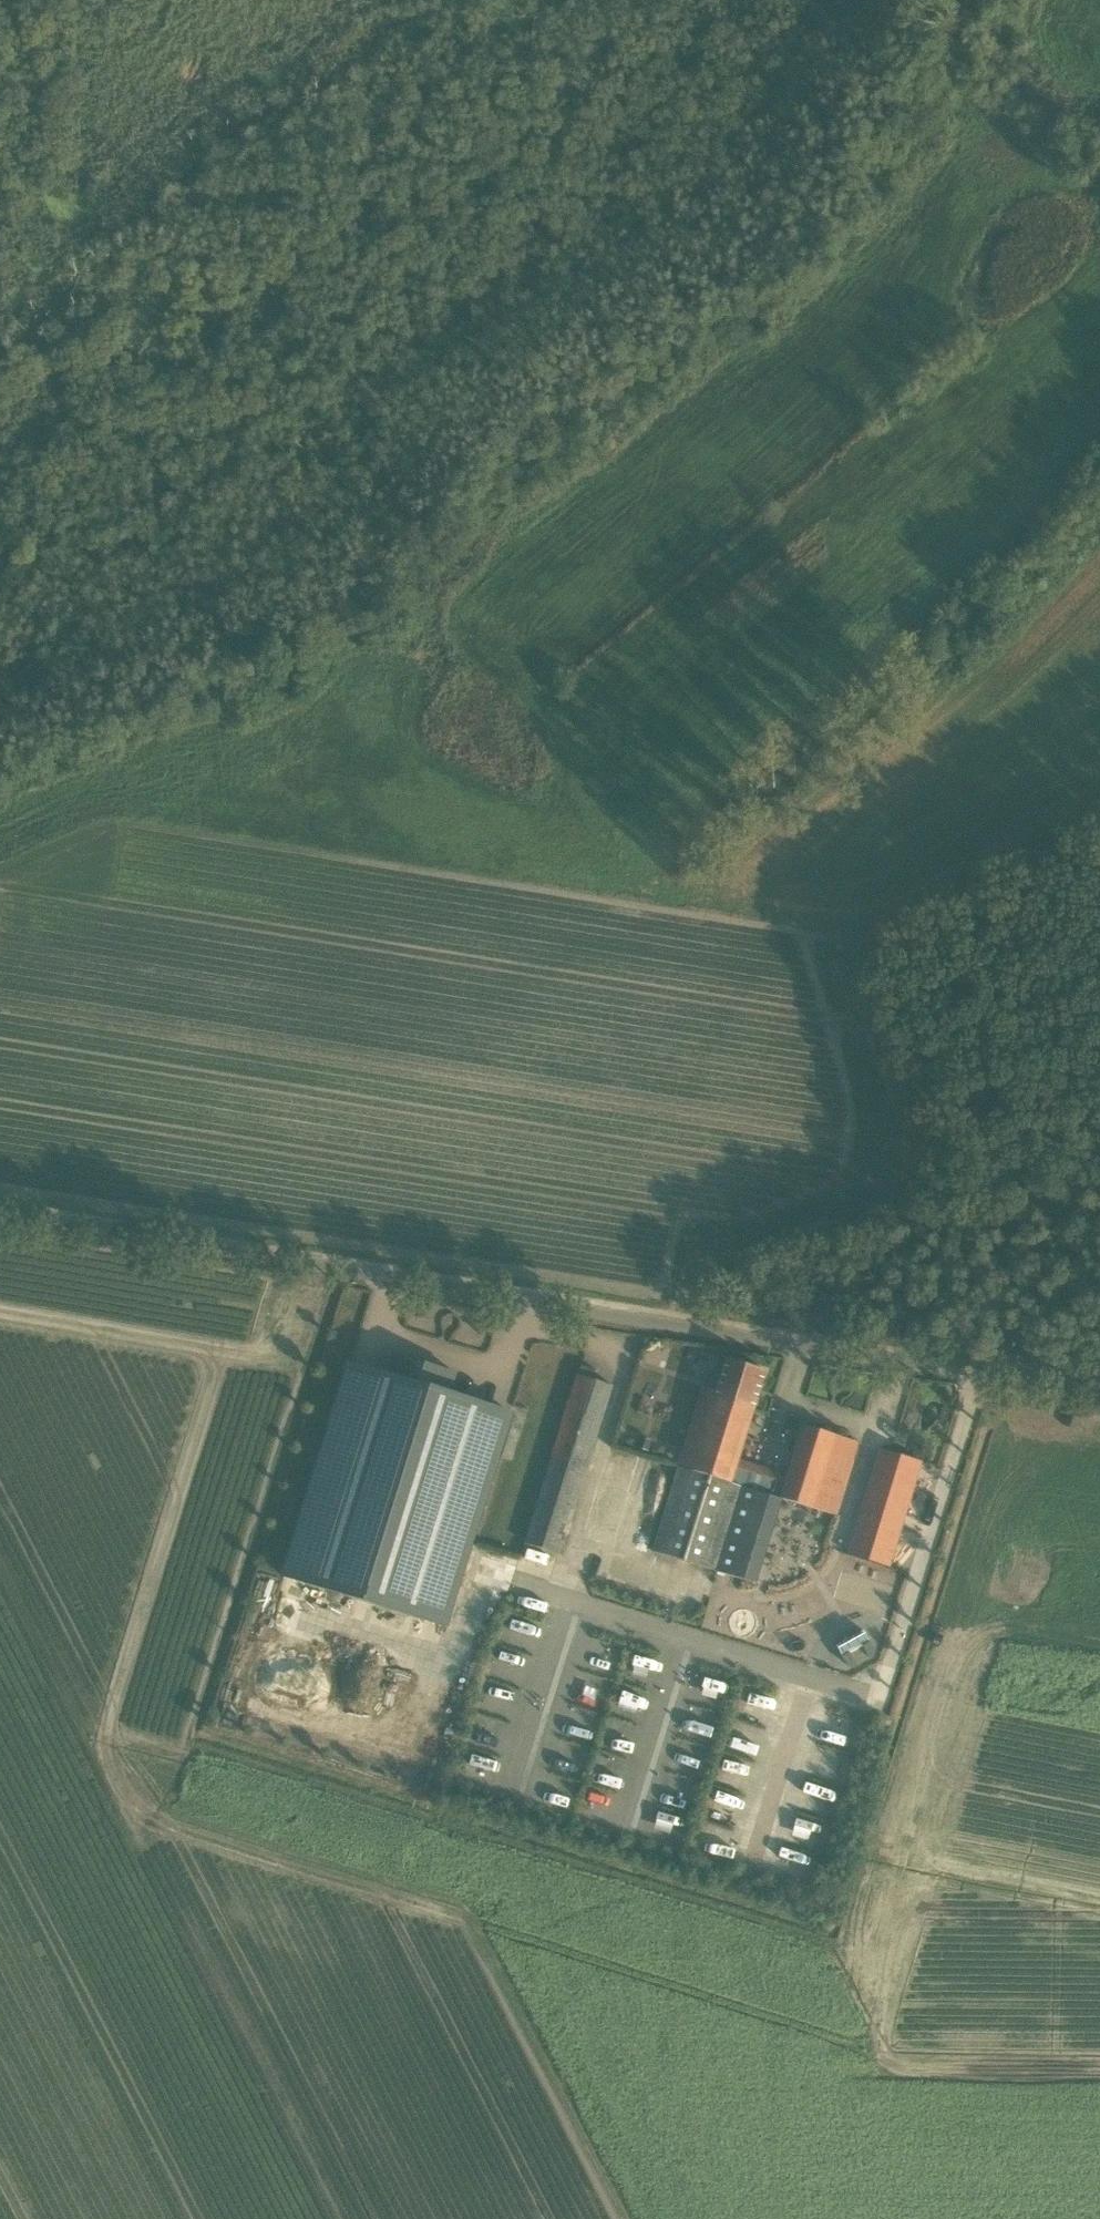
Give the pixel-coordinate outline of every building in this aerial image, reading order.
[(284,1576),(444,1626),(510,1412),(450,1393),(456,1373),(394,1354),(387,1374),(350,1363),(284,1576)] [(737,1461),(753,1409),(765,1371),(727,1359),(717,1390),(703,1386),(678,1467),(680,1467),(654,1552),(715,1571),(741,1486),(800,1504),(791,1531),(826,1542),(857,1442),(804,1425),(788,1477),(737,1461)] [(559,1554),(613,1385),(578,1375),(525,1544),(559,1554)] [(888,1567),(920,1461),(882,1449),(850,1555),(888,1567)] [(863,1643),(870,1639),(865,1628),(837,1642),(850,1668),(870,1657),(863,1643)]
